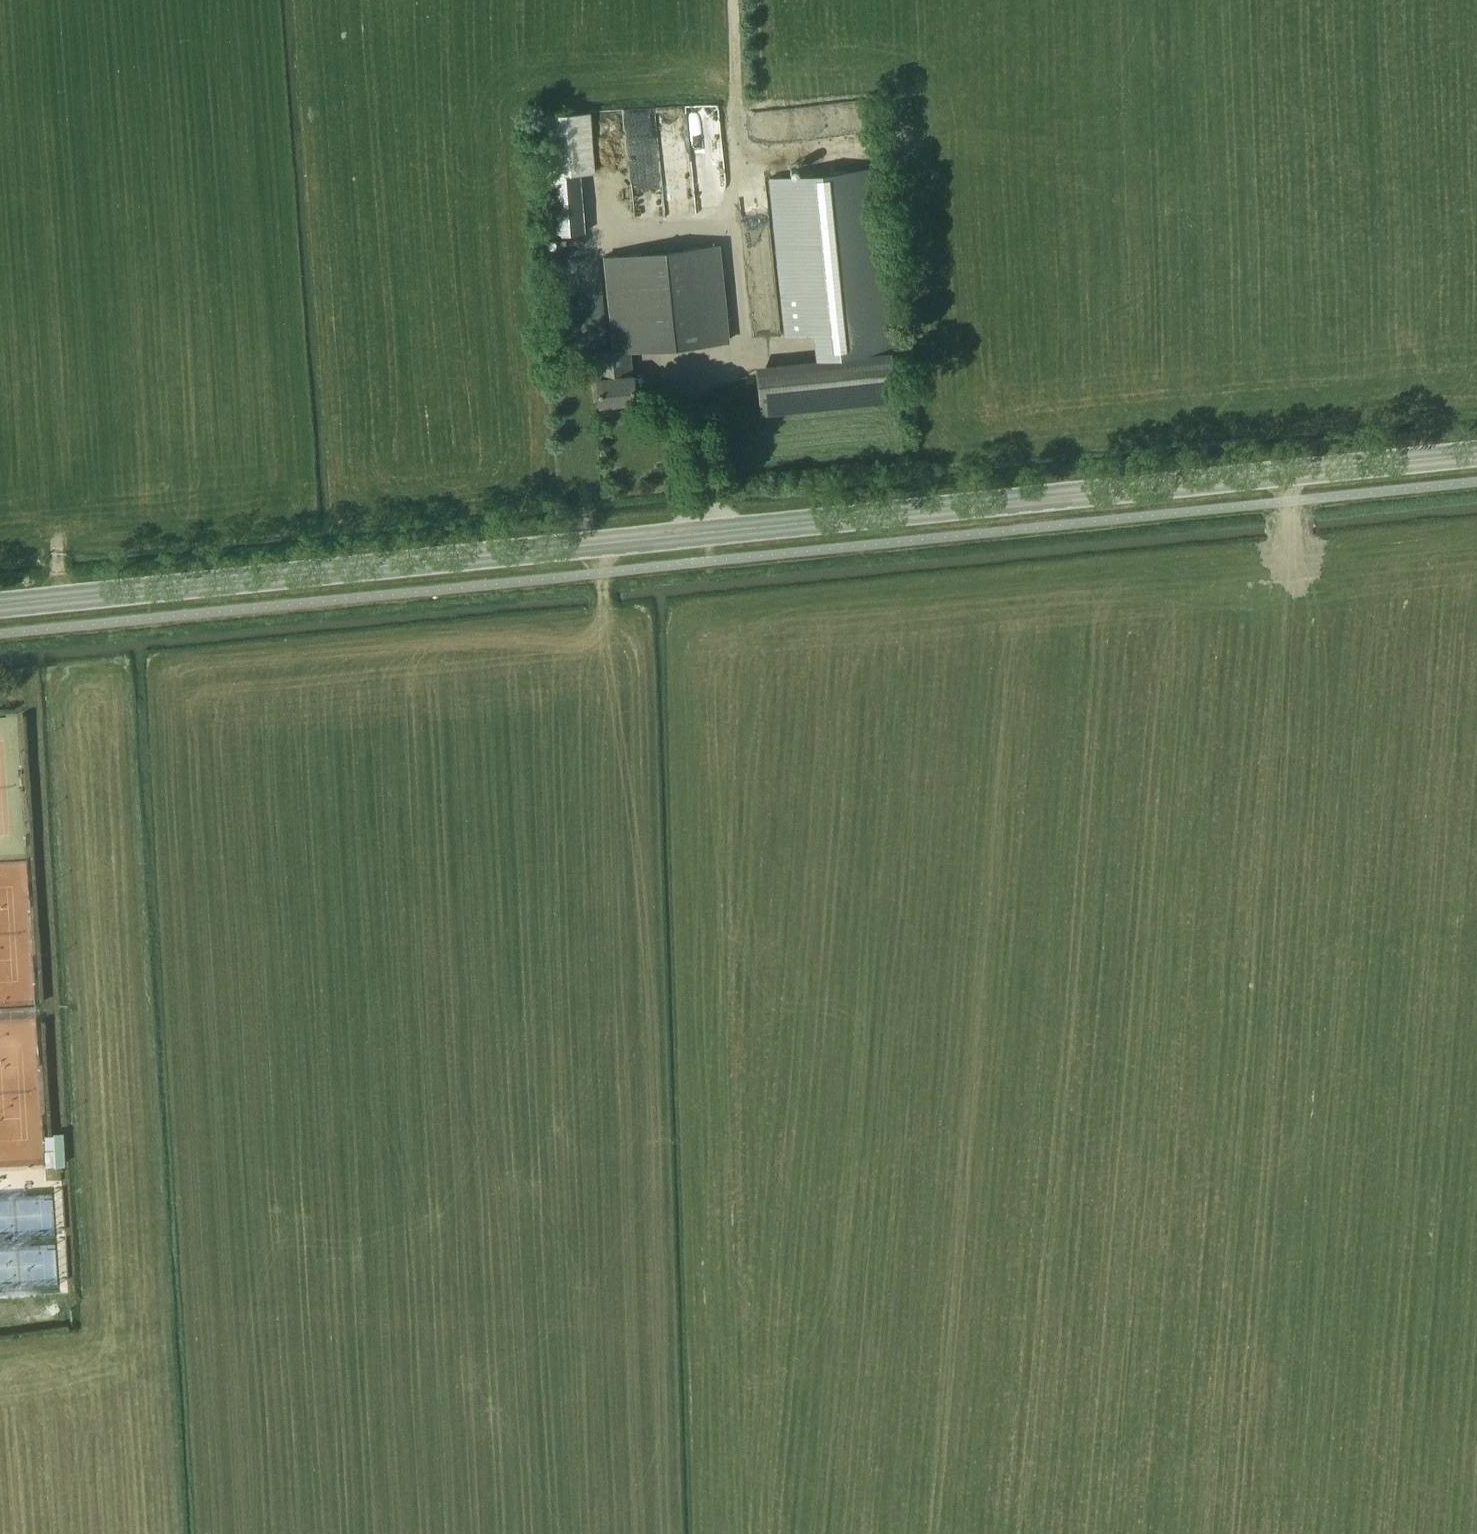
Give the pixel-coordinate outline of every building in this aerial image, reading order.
[(655,129),(655,110),(626,111),(627,143),(637,142),(637,130),(655,129)] [(580,172),(595,171),(591,111),(541,115),(550,234),(584,232),(580,172)] [(815,358),(891,351),(893,351),(890,324),(874,167),(768,178),(784,336),(812,332),(815,358)] [(635,401),(630,351),(730,342),(719,243),(602,255),(612,350),(593,352),(597,404),(602,404),(602,406),(604,408),(614,407),(615,405),(615,402),(635,401)] [(53,1134),(43,1135),(45,1165),(55,1164),(53,1134)]
